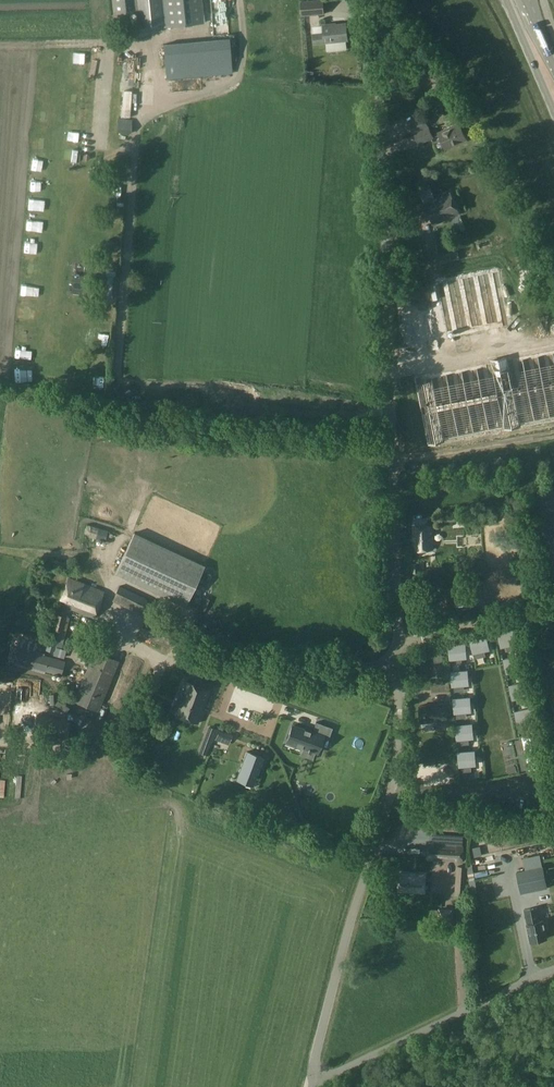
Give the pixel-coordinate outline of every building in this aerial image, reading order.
[(202,0),(112,0),(114,13),(135,11),(137,28),(165,25),(165,27),(204,23),(202,0)] [(303,16),(303,24),(310,24),(309,16),(325,15),(324,0),(316,0),(300,1),(302,16),(303,16)] [(323,26),(324,34),(314,35),(315,44),(348,40),(346,24),(330,26),(330,25),(323,26)] [(225,33),(161,36),(162,70),(227,67),(225,33)] [(434,77),(437,83),(447,78),(444,72),(434,77)] [(116,112),(126,113),(127,80),(117,79),(116,112)] [(424,116),(409,122),(419,145),(434,138),(424,116)] [(118,119),(117,133),(131,134),(132,120),(130,120),(119,119),(118,119)] [(460,124),(438,134),(445,149),(467,140),(460,124)] [(427,180),(415,183),(418,196),(430,194),(427,180)] [(450,192),(424,203),(433,225),(460,214),(450,192)] [(35,202),(35,193),(25,193),(25,202),(35,202)] [(118,220),(118,208),(107,208),(107,221),(118,220)] [(115,248),(115,236),(105,236),(104,247),(115,248)] [(459,259),(458,252),(447,253),(448,261),(459,259)] [(439,262),(448,261),(446,253),(438,254),(439,262)] [(495,265),(434,276),(444,331),(505,320),(495,265)] [(111,294),(113,276),(114,276),(115,275),(116,272),(115,271),(107,270),(106,271),(105,274),(106,275),(107,276),(105,294),(104,294),(104,298),(104,299),(111,300),(112,299),(112,295),(111,294)] [(411,341),(428,340),(425,282),(409,283),(411,341)] [(15,302),(15,310),(24,311),(25,302),(15,302)] [(505,303),(505,314),(514,314),(514,303),(505,303)] [(12,342),(12,351),(20,351),(20,342),(12,342)] [(414,366),(424,434),(553,413),(553,345),(414,366)] [(444,522),(467,520),(466,513),(443,515),(444,522)] [(87,524),(83,536),(105,542),(108,530),(87,524)] [(183,599),(201,557),(130,526),(112,567),(183,599)] [(415,527),(415,551),(432,549),(432,527),(415,527)] [(412,564),(413,573),(420,573),(420,564),(412,564)] [(68,578),(58,604),(93,618),(104,592),(68,578)] [(139,606),(143,598),(137,596),(139,590),(124,585),(123,588),(112,584),(108,596),(139,606)] [(456,608),(453,586),(439,588),(442,610),(456,608)] [(415,605),(429,604),(429,594),(415,594),(415,605)] [(32,603),(39,619),(60,610),(55,600),(52,602),(49,595),(32,603)] [(49,638),(46,650),(53,652),(54,647),(56,647),(53,655),(64,657),(66,649),(62,648),(69,617),(55,614),(52,628),(55,629),(52,639),(49,638)] [(176,631),(144,619),(138,636),(170,648),(176,631)] [(513,631),(500,634),(502,645),(516,642),(513,631)] [(485,638),(472,641),(474,651),(487,649),(485,638)] [(464,644),(449,645),(450,659),(465,657),(464,644)] [(65,661),(19,648),(15,663),(61,676),(65,661)] [(87,656),(91,658),(74,701),(98,712),(119,661),(94,651),(90,650),(87,656)] [(416,662),(438,661),(437,650),(416,651),(416,662)] [(519,658),(506,660),(508,671),(521,668),(519,658)] [(417,663),(418,674),(439,672),(438,662),(417,663)] [(467,671),(451,672),(452,685),(468,684),(467,671)] [(22,672),(22,687),(34,688),(34,672),(22,672)] [(444,675),(428,676),(428,684),(444,684),(444,675)] [(210,690),(184,681),(172,714),(198,723),(210,690)] [(511,687),(514,697),(527,695),(525,684),(511,687)] [(469,698),(454,699),(455,712),(470,711),(469,698)] [(448,721),(446,704),(419,706),(420,723),(448,721)] [(517,713),(520,723),(533,720),(530,710),(517,713)] [(328,725),(344,732),(347,724),(332,717),(328,725)] [(303,748),(315,752),(316,752),(322,736),(329,738),(332,728),(316,722),(312,732),(294,725),(288,742),(303,748)] [(471,725),(456,726),(457,739),(472,738),(471,725)] [(203,743),(211,746),(217,730),(209,727),(203,743)] [(228,744),(231,736),(219,731),(216,739),(228,744)] [(522,738),(529,770),(534,768),(546,766),(539,734),(522,738)] [(507,745),(506,750),(522,754),(523,749),(507,745)] [(473,751),(458,753),(459,766),(475,765),(473,751)] [(246,752),(238,774),(255,780),(264,758),(246,752)] [(317,770),(315,753),(300,755),(302,772),(317,770)] [(452,793),(453,783),(437,782),(436,792),(452,793)] [(285,827),(291,823),(286,816),(280,820),(285,827)] [(463,846),(427,844),(426,860),(462,863),(463,846)] [(468,867),(456,866),(455,895),(466,896),(468,867)] [(542,866),(525,870),(517,872),(521,894),(547,888),(542,866)] [(427,873),(398,871),(397,892),(426,893),(427,873)] [(547,922),(543,921),(540,921),(537,908),(525,910),(528,924),(527,924),(531,942),(547,938),(545,930),(548,928),(547,922)] [(452,909),(438,909),(438,923),(452,924),(452,909)]
